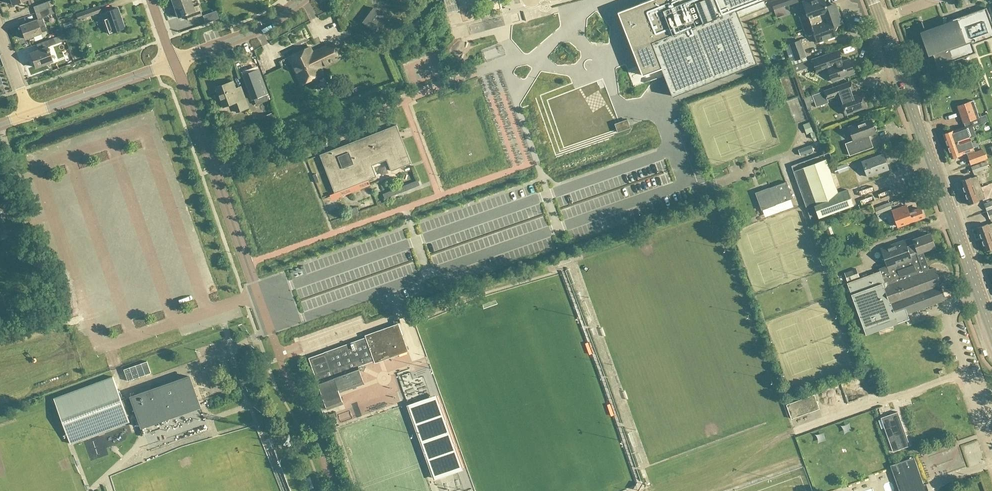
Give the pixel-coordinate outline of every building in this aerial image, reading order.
[(191,0),(175,6),(179,18),(186,15),(188,21),(202,16),(198,6),(193,8),(191,0)] [(617,12),(634,57),(639,68),(642,76),(661,69),(664,76),(672,97),(678,94),(756,64),(739,18),(766,8),(763,0),(764,0),(649,0),(625,10),(617,12)] [(771,3),(774,10),(787,5),(785,0),(778,0),(771,3)] [(799,17),(806,36),(813,33),(816,43),(836,36),(833,27),(842,24),(835,4),(826,7),(823,0),(811,0),(809,1),(809,0),(807,0),(802,2),(806,14),(799,17)] [(35,14),(51,8),(49,8),(47,2),(32,7),(35,14)] [(98,6),(74,15),(77,21),(101,13),(98,6)] [(51,8),(35,14),(37,20),(41,19),(53,14),(51,8)] [(373,8),(363,22),(377,33),(388,19),(373,8)] [(925,35),(937,67),(975,53),(972,45),(991,38),(991,26),(986,8),(947,22),(948,27),(925,35)] [(117,9),(101,15),(108,34),(124,29),(117,9)] [(205,22),(213,19),(211,14),(203,17),(205,22)] [(452,19),(455,31),(461,30),(457,18),(452,19)] [(36,21),(20,27),(24,40),(40,34),(40,33),(45,32),(43,24),(37,26),(36,21)] [(53,39),(36,45),(38,51),(30,54),(35,68),(52,62),(46,48),(55,45),(65,41),(63,35),(53,39)] [(789,45),(785,47),(787,55),(792,67),(807,61),(805,57),(799,41),(789,45)] [(310,48),(288,58),(301,85),(323,75),(320,69),(340,59),(333,43),(312,53),(310,48)] [(73,63),(68,50),(62,52),(67,65),(73,63)] [(837,50),(811,59),(816,72),(827,69),(832,82),(854,74),(848,59),(841,61),(837,50)] [(217,61),(222,69),(234,61),(228,53),(217,61)] [(269,101),(267,95),(268,94),(259,70),(243,76),(252,100),(253,100),(255,106),(269,101)] [(233,81),(215,88),(222,108),(233,104),(236,113),(248,109),(240,87),(236,89),(233,81)] [(850,82),(812,95),(803,98),(805,104),(814,101),(816,107),(828,103),(827,100),(837,96),(844,116),(866,109),(861,93),(852,96),(851,92),(853,91),(850,82)] [(956,107),(962,124),(976,120),(969,102),(956,107)] [(260,118),(265,129),(277,125),(272,113),(260,118)] [(870,119),(848,127),(853,141),(845,144),(849,156),(872,147),(868,136),(875,134),(870,119)] [(614,124),(617,133),(630,128),(629,126),(627,120),(614,124)] [(808,123),(802,125),(806,135),(812,132),(808,123)] [(319,155),(334,194),(376,177),(372,166),(386,160),(391,172),(411,164),(396,126),(319,155)] [(969,139),(965,127),(943,135),(947,147),(969,139)] [(969,139),(947,147),(951,159),(961,156),(961,155),(973,151),(969,139)] [(810,145),(797,150),(799,157),(813,152),(810,145)] [(985,160),(986,160),(982,150),(966,156),(970,166),(985,160)] [(882,154),(861,162),(867,178),(888,170),(882,154)] [(803,168),(803,169),(792,173),(806,210),(815,207),(818,218),(852,206),(847,190),(837,193),(825,160),(803,168)] [(988,169),(985,162),(970,167),(973,174),(988,169)] [(835,175),(849,170),(846,164),(833,169),(835,175)] [(964,194),(980,188),(976,176),(970,179),(969,178),(959,182),(964,194)] [(417,181),(382,195),(384,200),(419,186),(417,181)] [(786,182),(755,193),(761,210),(792,199),(786,182)] [(980,188),(964,194),(968,206),(978,202),(978,201),(985,199),(980,188)] [(2,191),(0,191),(0,231),(14,226),(2,191)] [(983,204),(989,220),(991,219),(991,201),(983,204)] [(888,203),(873,209),(883,236),(887,235),(880,214),(891,209),(888,203)] [(891,211),(894,218),(889,220),(892,229),(897,227),(897,226),(923,217),(920,209),(909,213),(906,206),(891,211)] [(349,216),(358,213),(356,208),(347,211),(349,216)] [(991,236),(991,223),(986,225),(976,228),(980,240),(991,236)] [(917,253),(921,251),(934,247),(929,234),(914,240),(913,237),(880,249),(886,266),(887,269),(919,257),(917,253)] [(980,240),(985,252),(991,250),(991,236),(980,240)] [(879,271),(847,283),(863,331),(895,319),(897,323),(909,318),(907,314),(940,301),(943,295),(939,286),(940,285),(934,268),(928,270),(921,251),(917,253),(919,257),(887,269),(886,266),(878,269),(879,271)] [(855,269),(844,274),(847,282),(859,278),(855,269)] [(365,338),(324,352),(309,358),(328,411),(345,405),(340,392),(364,384),(359,371),(361,371),(363,367),(362,365),(373,361),(374,364),(408,352),(397,321),(395,320),(394,321),(393,322),(394,325),(364,336),(365,338)] [(146,362),(123,370),(127,382),(150,373),(146,362)] [(127,417),(136,413),(142,430),(200,409),(188,377),(121,401),(127,417)] [(127,417),(121,401),(113,378),(53,399),(69,443),(128,421),(127,417)] [(813,396),(786,406),(791,420),(818,409),(813,396)] [(430,399),(408,407),(434,479),(456,471),(430,399)] [(448,448),(458,444),(445,407),(435,411),(448,448)] [(897,412),(880,418),(892,452),(909,446),(897,412)] [(926,485),(925,484),(923,485),(913,457),(889,466),(898,490),(928,490),(926,485)] [(898,490),(893,481),(885,486),(888,490),(898,490)]
